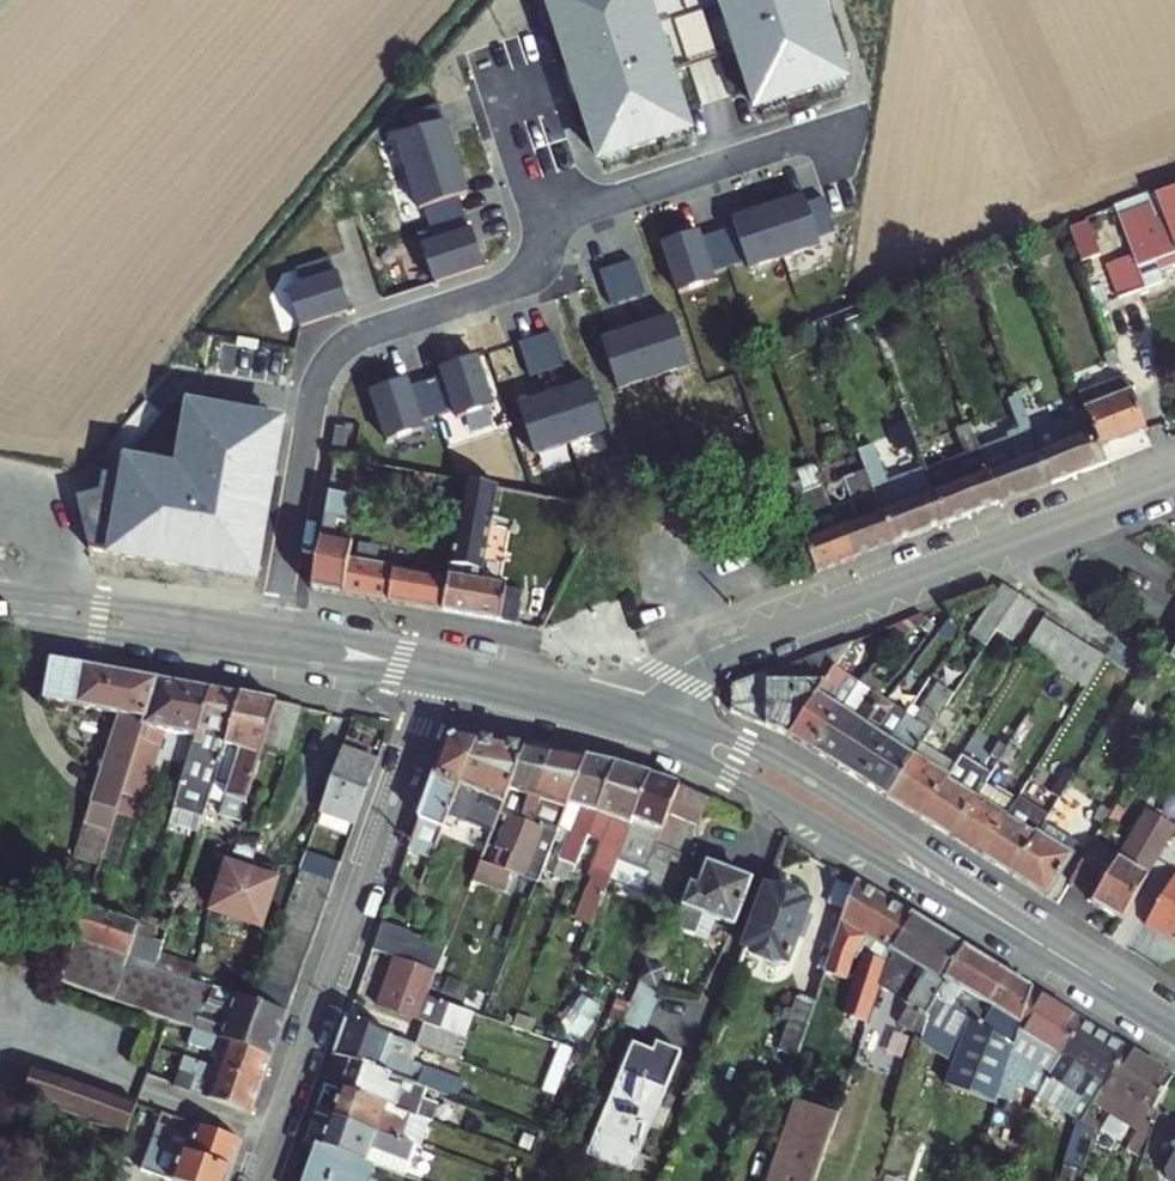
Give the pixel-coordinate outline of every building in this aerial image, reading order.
[(599,169),(695,136),(651,0),(543,0),(599,169)] [(754,119),(851,85),(823,0),(715,0),(754,119)] [(444,115),(394,131),(408,174),(457,157),(444,115)] [(457,157),(408,174),(422,212),(471,196),(457,157)] [(1174,244),(1174,186),(1155,194),(1174,244)] [(809,197),(772,209),(788,256),(823,243),(809,197)] [(1160,273),(1174,267),(1174,254),(1155,205),(1122,219),(1137,256),(1127,260),(1140,293),(1165,283),(1160,273)] [(772,209),(733,221),(751,269),(788,256),(772,209)] [(1090,223),(1073,229),(1083,255),(1099,249),(1090,223)] [(471,227),(421,243),(433,282),(484,267),(471,227)] [(703,229),(662,243),(678,294),(719,283),(703,229)] [(335,258),(283,274),(300,327),(352,310),(335,258)] [(1123,300),(1140,293),(1127,260),(1110,267),(1123,300)] [(674,317),(640,329),(657,380),(692,368),(674,317)] [(640,329),(603,341),(620,393),(657,380),(640,329)] [(483,353),(440,365),(443,377),(428,382),(434,398),(439,414),(453,410),(456,420),(499,409),(483,353)] [(1124,366),(1119,353),(1114,354),(1119,368),(1124,366)] [(413,376),(371,389),(387,442),(426,430),(422,418),(439,414),(434,398),(428,382),(416,385),(413,376)] [(590,377),(554,388),(572,442),(608,431),(590,377)] [(1150,430),(1129,378),(1083,395),(1092,416),(1105,447),(1150,430)] [(1026,403),(1017,406),(1024,423),(1039,418),(1028,387),(1021,389),(1026,403)] [(572,442),(554,388),(518,399),(535,453),(572,442)] [(1012,393),(1017,406),(1026,403),(1021,389),(1012,393)] [(1082,420),(1092,416),(1083,395),(1074,398),(1082,420)] [(176,465),(122,457),(106,558),(263,586),(289,417),(185,402),(176,465)] [(964,450),(980,445),(975,430),(971,419),(968,412),(952,418),(964,450)] [(983,414),(971,419),(975,430),(987,426),(983,414)] [(1055,484),(1111,464),(1105,447),(1092,416),(1082,420),(1045,433),(1047,438),(1039,441),(1041,447),(1043,453),(1055,484)] [(1047,438),(1045,433),(1039,418),(1024,423),(1033,450),(1041,447),(1039,441),(1047,438)] [(1002,504),(990,472),(982,450),(944,466),(932,433),(918,438),(924,455),(930,470),(950,524),(1002,504)] [(924,455),(918,438),(903,443),(909,461),(924,455)] [(871,441),(860,445),(864,457),(875,453),(871,441)] [(866,464),(869,472),(870,473),(896,544),(950,524),(930,470),(887,486),(875,453),(864,457),(866,464)] [(1002,504),(1055,484),(1043,453),(990,472),(1002,504)] [(338,458),(331,493),(353,497),(357,476),(359,461),(351,460),(338,458)] [(803,483),(783,490),(805,545),(809,544),(819,573),(855,560),(844,531),(836,510),(820,465),(799,473),(803,483)] [(836,510),(844,531),(855,560),(896,544),(870,473),(869,472),(846,480),(855,503),(836,510)] [(500,486),(465,480),(450,577),(445,611),(521,624),(526,596),(508,593),(510,584),(484,579),(497,504),(500,486)] [(331,493),(314,589),(346,594),(352,561),(355,545),(339,542),(342,524),(349,525),(353,497),(331,493)] [(445,611),(450,577),(409,570),(410,561),(395,559),(394,568),(352,561),(346,594),(445,611)] [(994,629),(1016,596),(1003,588),(971,632),(985,642),(994,629)] [(1016,596),(994,629),(1010,639),(1033,607),(1016,596)] [(538,620),(536,627),(547,629),(550,622),(538,620)] [(1073,639),(1042,620),(1023,650),(1053,669),(1073,639)] [(1084,688),(1103,658),(1073,639),(1053,669),(1084,688)] [(730,713),(787,736),(833,668),(850,643),(729,687),(730,713)] [(73,833),(102,842),(118,788),(151,678),(44,658),(33,701),(94,715),(84,753),(95,757),(73,833)] [(812,752),(841,708),(828,700),(844,674),(833,668),(787,736),(812,752)] [(841,708),(858,683),(844,674),(828,700),(841,708)] [(151,678),(118,788),(137,794),(159,726),(192,734),(206,688),(177,683),(151,678)] [(883,796),(911,754),(920,740),(929,726),(943,706),(952,692),(935,681),(913,717),(905,712),(887,738),(858,780),(883,796)] [(835,766),(880,696),(858,683),(841,708),(812,752),(823,758),(835,766)] [(197,771),(212,775),(237,695),(206,688),(192,734),(173,795),(188,799),(197,771)] [(212,775),(208,788),(220,792),(214,812),(235,820),(260,743),(281,747),(295,706),(237,695),(212,775)] [(858,780),(887,738),(876,730),(894,705),(880,696),(835,766),(858,780)] [(887,738),(905,712),(894,705),(876,730),(887,738)] [(950,711),(943,706),(929,726),(937,731),(950,711)] [(454,738),(443,742),(415,820),(404,850),(431,860),(440,833),(441,829),(472,741),(454,738)] [(920,740),(911,754),(943,774),(950,765),(952,761),(920,740)] [(455,837),(468,802),(471,793),(500,803),(520,749),(472,741),(441,829),(440,833),(455,837)] [(331,748),(314,742),(298,788),(315,794),(331,748)] [(1004,747),(996,742),(989,755),(996,759),(1004,747)] [(1011,752),(1004,747),(996,759),(1004,764),(1011,752)] [(351,823),(374,760),(338,748),(316,810),(351,823)] [(511,855),(549,753),(520,749),(500,803),(497,812),(506,815),(493,849),(511,855)] [(553,832),(555,827),(581,759),(549,753),(511,855),(505,871),(524,878),(543,828),(553,832)] [(916,816),(942,777),(943,774),(911,754),(883,796),(916,816)] [(567,880),(585,834),(613,765),(605,763),(581,759),(555,827),(566,831),(550,873),(567,880)] [(612,866),(619,849),(647,773),(613,765),(585,834),(599,839),(585,873),(590,875),(574,916),(590,922),(612,866)] [(980,784),(950,765),(943,774),(942,777),(972,796),(980,784)] [(1057,797),(1073,773),(1066,768),(1051,793),(1057,797)] [(619,849),(647,861),(678,781),(647,773),(619,849)] [(947,835),(972,796),(942,777),(916,816),(947,835)] [(678,781),(647,861),(663,867),(656,884),(671,890),(706,797),(678,781)] [(978,854),(1003,815),(1010,803),(1012,801),(981,782),(980,784),(972,796),(947,835),(978,854)] [(1101,825),(1117,799),(1098,787),(1089,802),(1099,808),(1092,820),(1101,825)] [(471,793),(468,802),(497,812),(500,803),(471,793)] [(1042,822),(1010,803),(1003,815),(1034,834),(1042,822)] [(1034,834),(1003,815),(978,854),(1009,873),(1034,834)] [(1119,920),(1171,834),(1141,816),(1117,858),(1091,843),(1067,882),(1094,897),(1091,903),(1119,920)] [(1076,843),(1042,822),(1034,834),(1009,873),(1045,896),(1076,843)] [(524,878),(534,881),(553,832),(543,828),(524,878)] [(337,863),(302,851),(296,870),(330,883),(337,863)] [(478,862),(473,873),(500,882),(504,871),(478,862)] [(708,916),(731,924),(746,881),(705,866),(695,890),(689,888),(672,929),(689,936),(699,912),(708,916)] [(330,883),(296,870),(289,891),(323,902),(330,883)] [(504,871),(500,882),(529,893),(534,881),(524,878),(505,871),(504,871)] [(1143,925),(1171,942),(1173,939),(1174,940),(1174,871),(1143,925)] [(879,964),(889,949),(909,916),(876,896),(851,880),(815,988),(826,992),(832,975),(844,982),(818,1061),(847,1070),(879,964)] [(805,902),(764,887),(760,896),(748,930),(738,957),(772,969),(775,959),(784,962),(805,902)] [(323,902),(289,891),(283,906),(317,918),(323,902)] [(125,954),(130,936),(135,921),(84,902),(78,925),(67,960),(197,1010),(191,1027),(268,1056),(283,1014),(250,1001),(213,987),(187,977),(153,965),(133,957),(125,954)] [(317,918),(283,906),(277,924),(311,936),(317,918)] [(699,912),(689,936),(699,940),(708,916),(699,912)] [(932,988),(958,946),(909,916),(889,949),(924,971),(895,1015),(919,1030),(921,1024),(929,998),(932,988)] [(406,931),(379,921),(369,949),(392,958),(396,959),(406,931)] [(311,936),(277,924),(271,941),(305,952),(311,936)] [(139,939),(130,936),(125,954),(133,957),(139,939)] [(271,941),(267,955),(300,967),(305,952),(271,941)] [(997,1082),(1026,987),(958,946),(932,988),(929,998),(965,1019),(955,1044),(940,1086),(990,1106),(992,1097),(997,1082)] [(157,952),(153,965),(187,977),(190,964),(157,952)] [(300,967),(267,955),(261,971),(294,983),(300,967)] [(443,1029),(451,1005),(427,996),(436,974),(396,959),(392,958),(375,1005),(424,1023),(417,1046),(449,1058),(456,1034),(443,1029)] [(659,969),(644,963),(628,1002),(652,1011),(660,991),(653,988),(660,969),(659,969)] [(261,971),(256,986),(289,998),(294,983),(261,971)] [(289,998),(256,986),(250,1001),(283,1014),(289,998)] [(1077,1018),(1026,987),(997,1082),(1017,1090),(1028,1062),(1045,1070),(1077,1018)] [(792,1058),(810,1002),(795,996),(776,1053),(792,1058)] [(929,998),(921,1024),(955,1044),(965,1019),(929,998)] [(644,1031),(652,1011),(628,1002),(621,1022),(644,1031)] [(1099,1032),(1077,1018),(1045,1070),(1041,1077),(1069,1090),(1059,1112),(1067,1115),(1076,1120),(1091,1095),(1100,1081),(1121,1045),(1099,1032)] [(391,1037),(344,1021),(331,1057),(349,1063),(390,1077),(416,1086),(423,1066),(408,1060),(386,1052),(391,1037)] [(191,1027),(187,1040),(217,1052),(212,1067),(258,1085),(268,1056),(191,1027)] [(414,1046),(391,1037),(386,1052),(408,1060),(414,1046)] [(650,1051),(630,1043),(589,1146),(630,1162),(634,1150),(639,1151),(645,1123),(652,1105),(658,1106),(679,1052),(654,1042),(650,1051)] [(1151,1109),(1171,1076),(1121,1045),(1100,1081),(1139,1102),(1136,1120),(1134,1133),(1153,1137),(1160,1113),(1151,1109)] [(208,1082),(203,1097),(248,1114),(252,1103),(258,1085),(212,1067),(181,1056),(176,1070),(208,1082)] [(847,1070),(818,1061),(806,1098),(835,1107),(838,1098),(847,1070)] [(390,1077),(349,1063),(340,1090),(409,1114),(440,1125),(446,1110),(419,1100),(423,1089),(416,1086),(390,1077)] [(437,1071),(423,1066),(416,1086),(423,1089),(430,1091),(437,1071)] [(19,1103),(22,1104),(122,1137),(134,1103),(30,1070),(19,1103)] [(1139,1102),(1100,1081),(1091,1095),(1109,1105),(1136,1120),(1139,1102)] [(1017,1090),(997,1082),(992,1097),(1011,1105),(1017,1090)] [(1076,1120),(1086,1125),(1091,1128),(1109,1105),(1091,1095),(1076,1120)] [(835,1107),(806,1098),(806,1101),(789,1096),(764,1180),(812,1180),(835,1107)] [(1086,1125),(1076,1120),(1067,1115),(1052,1180),(1072,1180),(1086,1125)] [(404,1145),(330,1119),(320,1148),(366,1164),(370,1152),(406,1165),(409,1155),(402,1153),(404,1145)] [(171,1180),(224,1180),(239,1138),(192,1123),(188,1136),(154,1124),(138,1170),(171,1180)] [(1168,1148),(1173,1152),(1162,1170),(1165,1178),(1170,1180),(1174,1180),(1174,1137),(1168,1148)] [(370,1165),(366,1164),(320,1148),(309,1180),(365,1180),(370,1165)] [(366,1164),(370,1165),(402,1176),(406,1165),(370,1152),(366,1164)]
